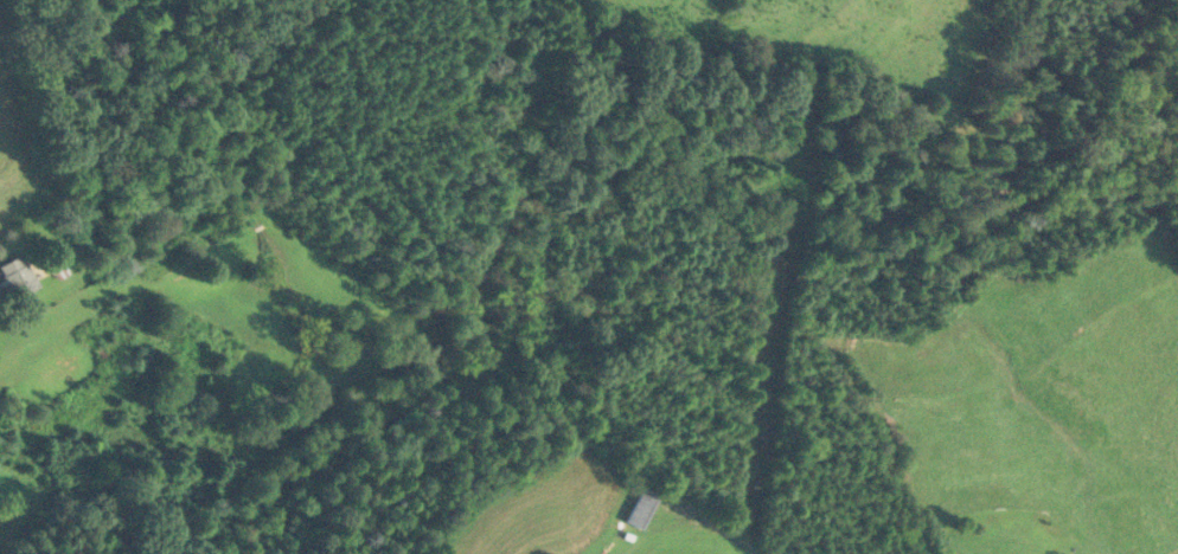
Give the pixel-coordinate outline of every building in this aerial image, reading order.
[(20,255),(0,265),(0,269),(6,281),(0,283),(0,302),(35,284),(20,255)] [(646,527),(657,491),(640,486),(629,522),(646,527)]
